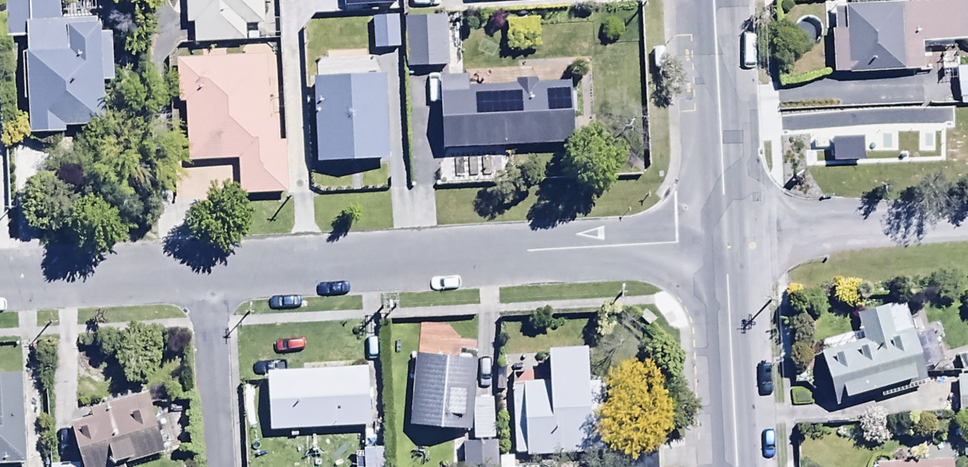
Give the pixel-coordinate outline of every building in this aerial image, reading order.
[(20,55),(20,103),(28,103),(28,137),(65,137),(65,128),(101,128),(101,85),(112,85),(111,37),(99,37),(96,19),(60,19),(59,0),(2,0),(3,40),(26,40),(26,55),(20,55)] [(184,27),(192,27),(193,48),(244,45),(243,27),(261,26),(260,0),(183,0),(184,27)] [(370,20),(371,52),(397,51),(396,0),(373,0),(373,20),(370,20)] [(917,43),(967,40),(967,1),(830,9),(832,29),(828,29),(830,75),(918,70),(917,43)] [(444,19),(403,20),(403,72),(445,71),(444,19)] [(262,59),(174,62),(176,108),(184,108),(186,166),(235,164),(237,200),(285,198),(283,144),(276,144),(276,125),(265,125),(262,59)] [(337,66),(338,81),(310,82),(313,166),(386,164),(384,79),(371,80),(371,65),(337,66)] [(955,67),(956,105),(967,105),(967,67),(955,67)] [(436,81),(438,154),(569,149),(568,119),(574,119),(573,96),(568,96),(568,86),(535,87),(535,82),(509,83),(509,87),(466,89),(465,80),(436,81)] [(925,390),(901,304),(853,318),(861,344),(817,356),(832,409),(875,396),(877,403),(925,390)] [(523,457),(523,460),(652,459),(652,431),(609,431),(609,382),(582,382),(582,354),(509,355),(510,457),(523,457)] [(407,430),(468,434),(472,362),(411,359),(407,430)] [(266,375),(268,432),(367,428),(365,371),(266,375)] [(26,466),(20,374),(0,375),(0,466),(5,466),(26,466)] [(955,379),(956,421),(967,420),(967,379),(955,379)] [(71,427),(83,466),(124,466),(163,456),(146,397),(88,414),(90,421),(71,427)] [(460,448),(460,466),(497,466),(497,448),(460,448)] [(363,451),(363,466),(387,466),(387,451),(363,451)]
